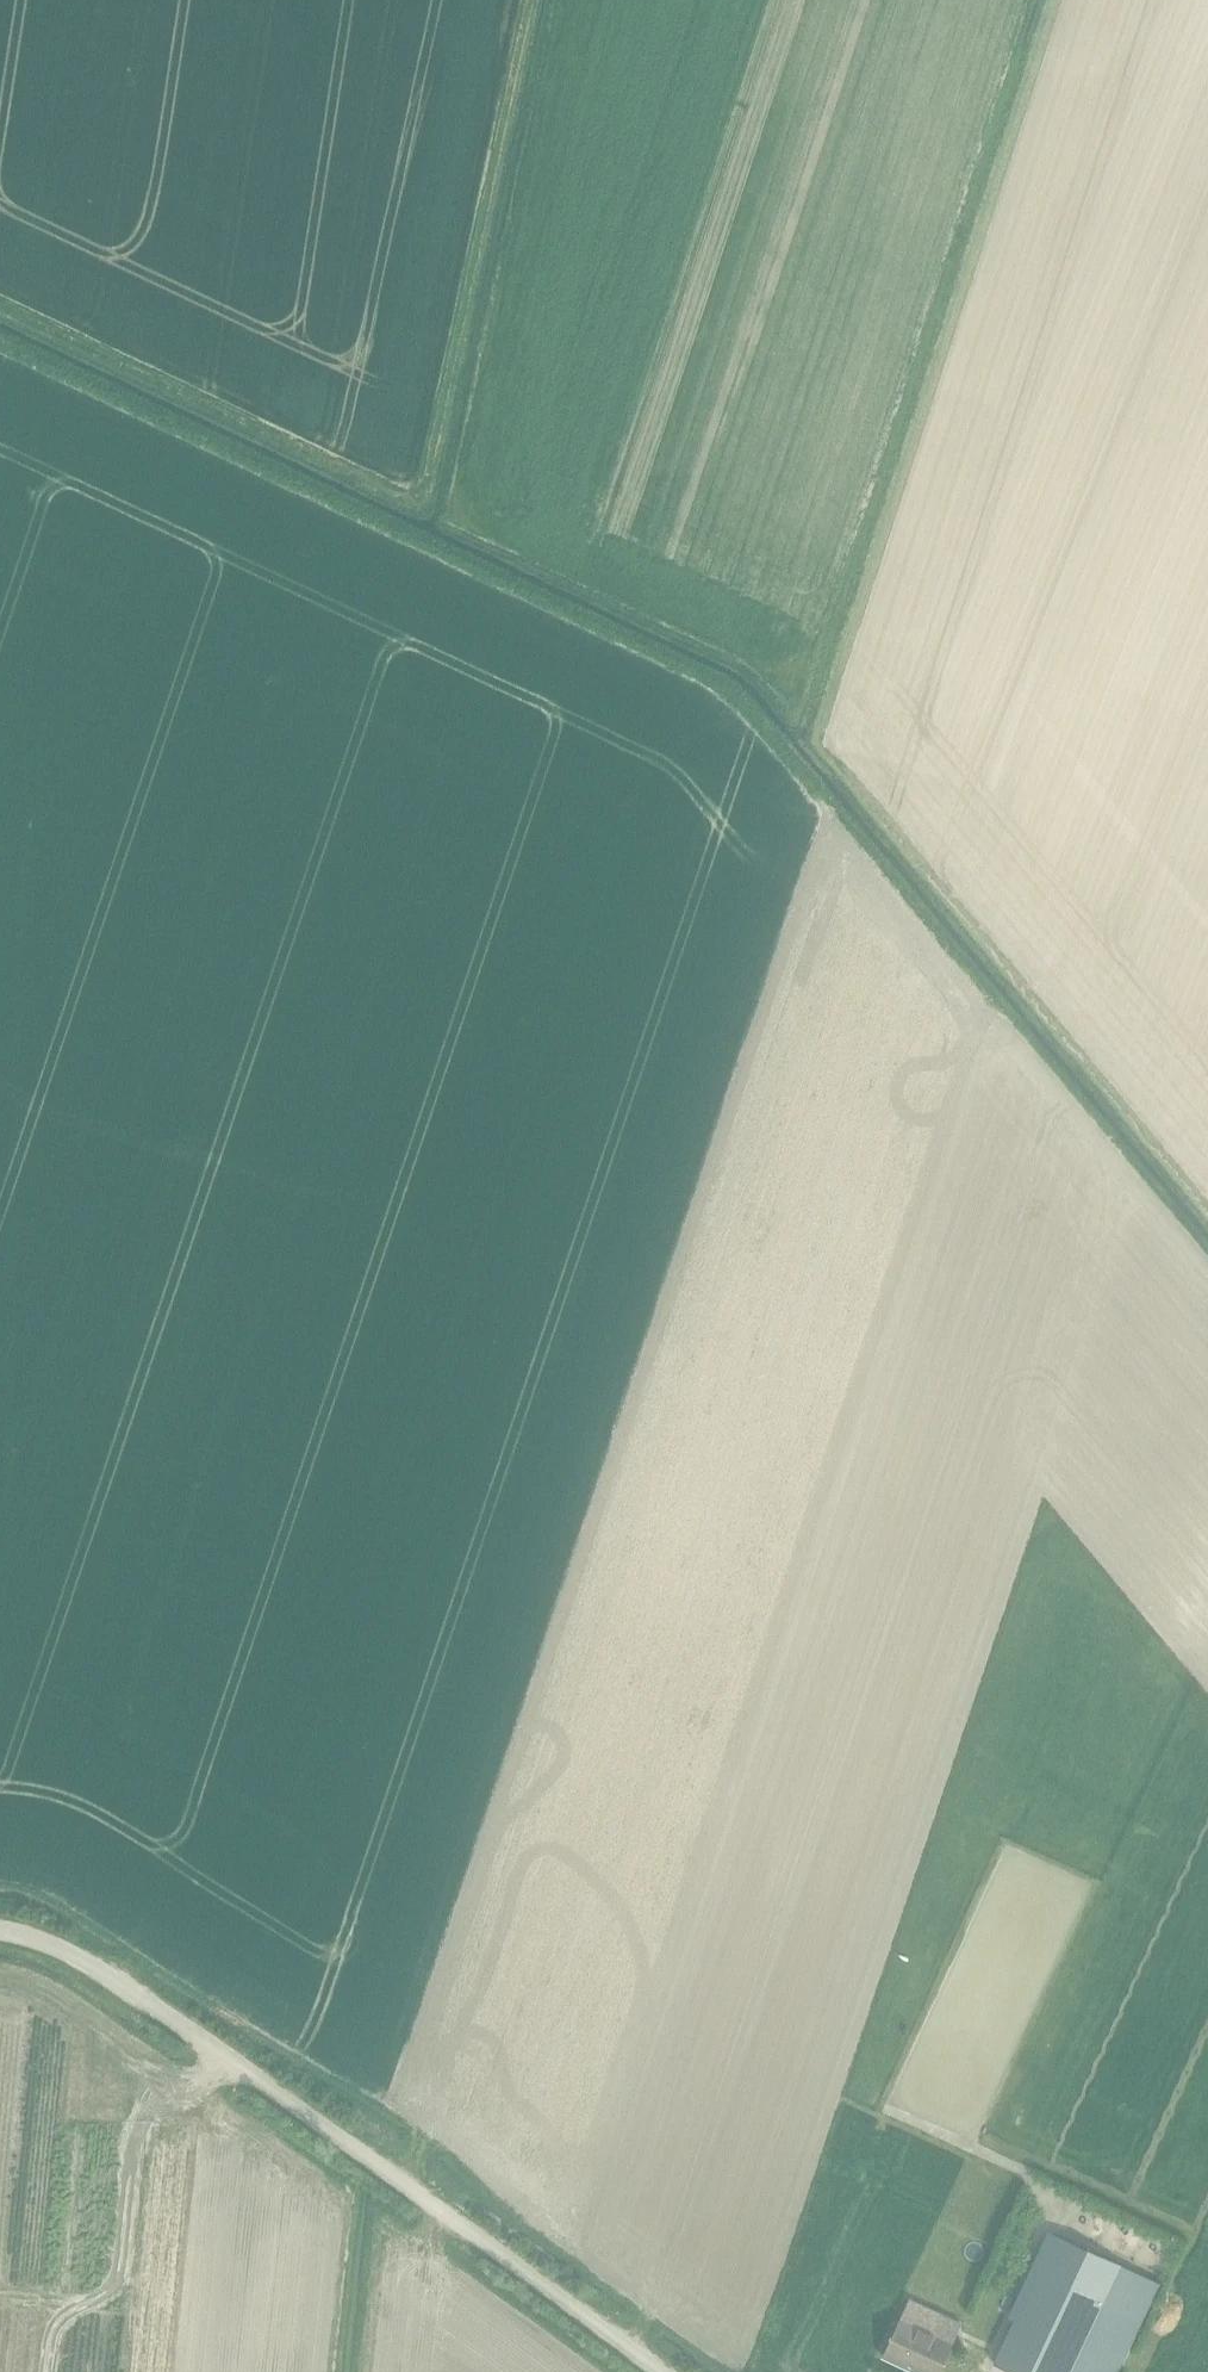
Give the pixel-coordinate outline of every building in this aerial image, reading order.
[(1119,2263),(1054,2232),(993,2362),(1014,2371),(1068,2371),(1119,2263)] [(950,2342),(899,2318),(882,2355),(918,2371),(936,2371),(950,2342)]
